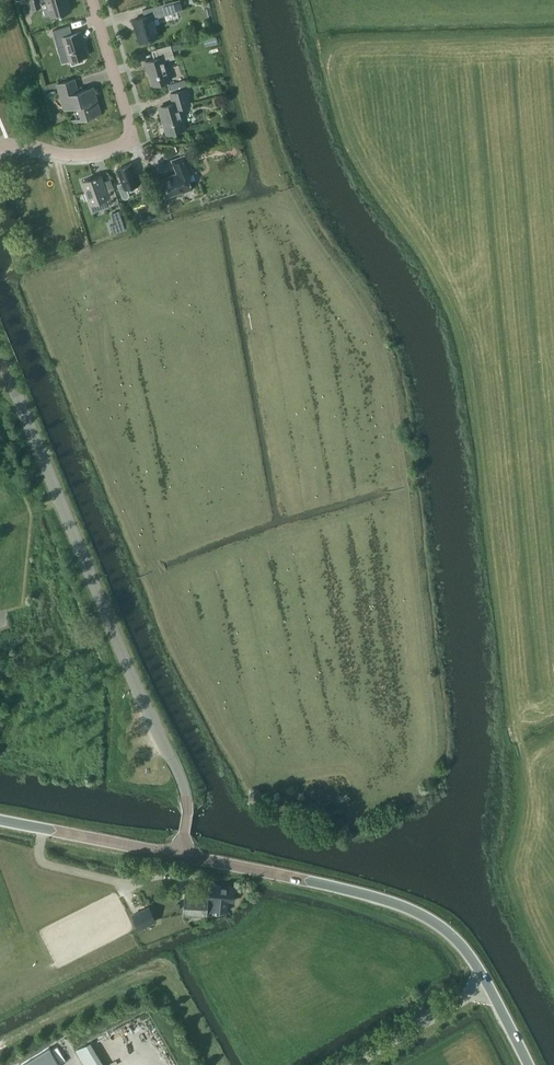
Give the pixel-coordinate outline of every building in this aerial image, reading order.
[(32,9),(41,6),(39,1),(42,0),(30,0),(32,9)] [(51,16),(68,11),(65,0),(46,0),(51,16)] [(174,0),(162,4),(142,9),(144,16),(133,19),(139,41),(158,36),(153,18),(177,11),(174,0)] [(69,25),(53,30),(57,47),(65,44),(70,60),(71,60),(72,65),(84,61),(83,56),(87,55),(80,31),(72,34),(69,25)] [(145,61),(152,85),(170,80),(164,61),(174,58),(170,44),(152,50),(154,58),(145,61)] [(57,84),(64,108),(74,106),(73,103),(77,102),(82,118),(100,112),(93,87),(78,91),(74,79),(57,84)] [(188,86),(186,80),(169,85),(170,91),(188,86)] [(186,89),(170,93),(173,103),(159,107),(166,133),(186,127),(180,107),(190,104),(186,89)] [(232,146),(231,154),(242,155),(243,148),(232,146)] [(186,173),(192,170),(186,154),(172,160),(177,173),(160,179),(167,197),(181,191),(182,193),(192,189),(186,173)] [(117,169),(122,182),(117,184),(121,196),(123,198),(125,198),(127,197),(129,195),(128,193),(126,188),(138,183),(142,194),(148,192),(150,191),(145,177),(138,179),(132,163),(117,169)] [(100,175),(82,181),(90,204),(106,199),(108,206),(119,202),(113,186),(105,189),(100,175)] [(115,222),(110,224),(113,233),(126,228),(123,219),(119,210),(112,213),(115,222)] [(229,898),(234,898),(235,886),(215,884),(214,896),(185,894),(184,913),(207,915),(207,908),(228,910),(229,898)] [(133,914),(140,928),(143,926),(143,924),(155,918),(149,906),(133,914)] [(87,1064),(108,1064),(95,1040),(78,1048),(87,1064)] [(57,1061),(59,1064),(74,1064),(69,1055),(57,1061)]
